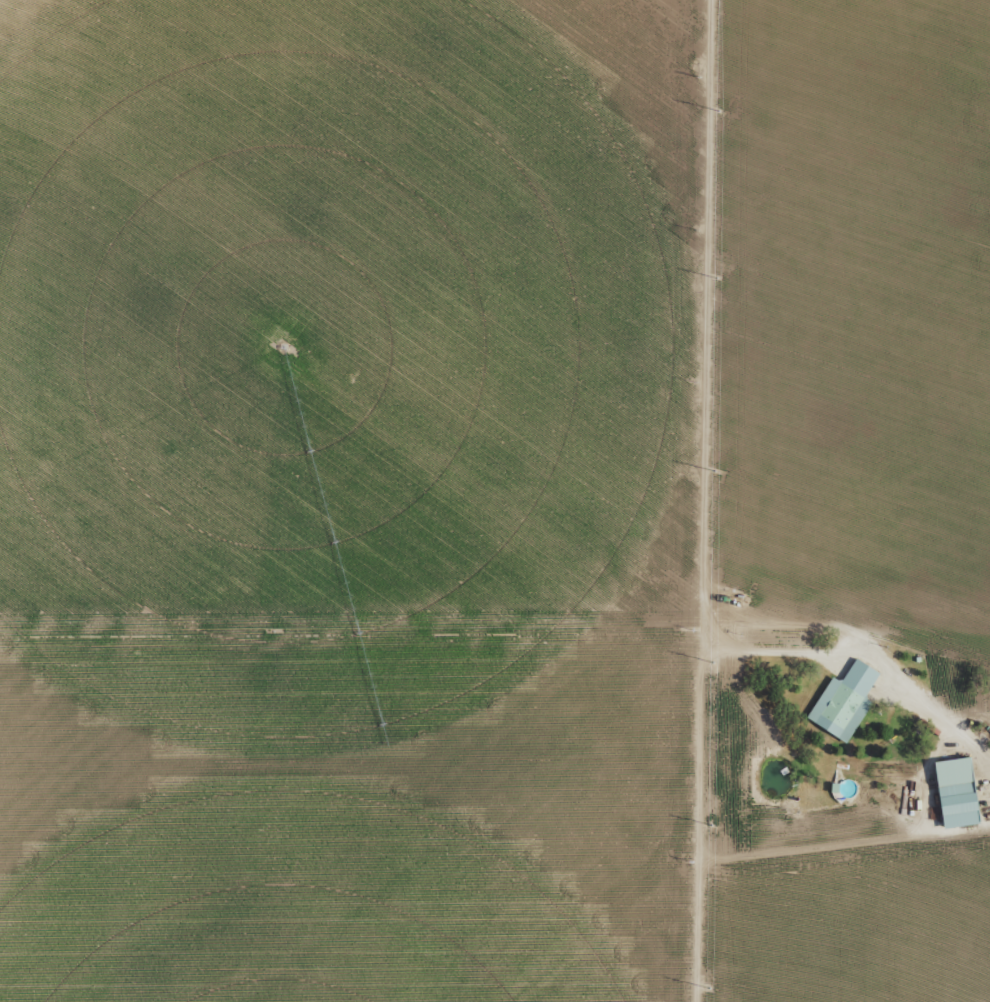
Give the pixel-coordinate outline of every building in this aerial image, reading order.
[(807,719),(847,743),(872,702),(864,697),(879,672),(856,659),(842,681),(833,676),(807,719)] [(935,762),(944,829),(980,824),(971,757),(935,762)]
